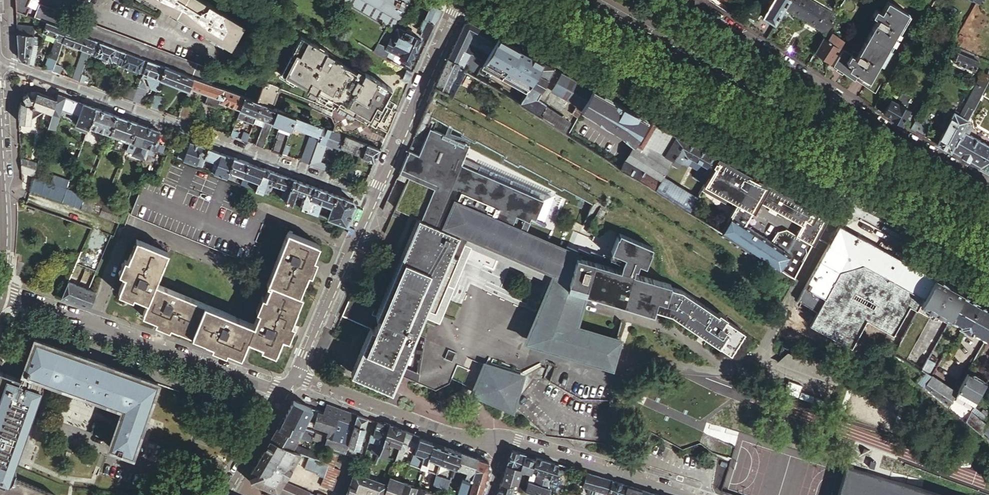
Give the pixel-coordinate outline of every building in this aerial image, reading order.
[(16,11),(22,13),(26,15),(30,7),(27,6),(30,0),(15,0),(16,11)] [(27,6),(30,7),(34,8),(38,0),(30,0),(27,6)] [(244,25),(204,0),(154,0),(163,5),(162,7),(230,49),(244,25)] [(385,26),(392,30),(397,21),(398,22),(409,0),(339,0),(385,26)] [(761,16),(773,23),(783,6),(788,0),(771,0),(761,16)] [(809,0),(788,0),(783,6),(825,31),(826,29),(834,15),(809,0)] [(439,5),(432,1),(424,19),(435,23),(441,10),(439,5)] [(875,10),(872,16),(877,19),(875,23),(857,54),(855,57),(850,54),(842,49),(833,65),(854,79),(857,73),(868,80),(907,13),(887,2),(881,13),(875,10)] [(39,3),(33,17),(46,22),(46,21),(67,29),(94,39),(122,50),(147,60),(164,66),(193,77),(212,84),(217,70),(73,16),(72,17),(71,17),(70,16),(69,16),(69,15),(69,14),(68,14),(39,3)] [(751,27),(765,37),(773,23),(761,16),(759,15),(751,27)] [(435,23),(424,19),(421,26),(420,27),(420,28),(421,29),(421,30),(421,31),(422,32),(420,36),(428,39),(435,23)] [(929,23),(922,19),(917,29),(924,32),(929,23)] [(46,21),(46,22),(43,31),(57,37),(56,40),(55,40),(55,42),(50,56),(48,56),(43,68),(52,71),(55,64),(62,42),(67,29),(46,21)] [(462,28),(457,38),(467,43),(464,49),(474,55),(479,47),(482,40),(471,34),(475,24),(469,21),(464,23),(462,28)] [(485,30),(475,24),(471,34),(482,40),(479,47),(488,53),(497,37),(485,30)] [(21,60),(34,65),(38,45),(32,43),(34,36),(33,36),(34,27),(16,25),(18,56),(21,60)] [(377,42),(373,50),(385,56),(388,49),(400,54),(399,56),(400,58),(409,62),(411,61),(421,39),(397,28),(389,43),(387,42),(385,46),(377,42)] [(94,39),(67,29),(62,42),(83,49),(87,51),(84,58),(80,57),(72,79),(79,81),(82,73),(90,52),(94,39)] [(826,29),(825,31),(814,50),(829,61),(842,40),(826,29)] [(42,33),(41,37),(55,42),(55,40),(56,40),(57,37),(43,31),(42,33)] [(951,45),(956,37),(950,34),(948,38),(949,39),(947,42),(951,45)] [(41,37),(34,36),(32,43),(38,45),(39,45),(41,37)] [(387,131),(399,105),(386,98),(392,88),(365,73),(364,73),(357,70),(356,72),(332,58),(333,56),(327,52),(327,51),(301,36),(292,52),(291,52),(281,71),(287,75),(285,79),(292,83),(294,80),(319,94),(317,97),(330,105),(333,101),(387,133),(387,131)] [(488,53),(481,67),(524,91),(542,61),(527,53),(497,37),(488,53)] [(452,48),(448,58),(457,63),(459,64),(458,66),(464,69),(476,76),(479,69),(466,62),(469,56),(482,64),(485,59),(488,53),(479,47),(474,55),(464,49),(467,43),(457,38),(452,48)] [(122,50),(94,39),(90,52),(94,53),(94,54),(118,63),(122,50)] [(974,70),(979,57),(957,47),(952,60),(974,70)] [(147,60),(122,50),(118,63),(143,72),(147,60)] [(466,62),(479,69),(481,67),(482,64),(469,56),(466,62)] [(442,71),(436,83),(435,85),(453,92),(464,69),(458,66),(459,64),(457,63),(448,58),(442,71)] [(272,61),(267,59),(265,59),(263,66),(269,68),(272,61)] [(164,66),(147,60),(143,72),(156,78),(153,87),(156,89),(160,79),(164,66)] [(60,66),(55,64),(52,71),(60,74),(61,69),(61,68),(61,67),(60,66)] [(193,77),(164,66),(160,79),(188,89),(193,77)] [(413,73),(407,69),(402,78),(409,82),(413,73)] [(156,78),(143,72),(142,76),(150,79),(153,87),(156,78)] [(89,76),(82,73),(79,81),(86,84),(88,79),(89,78),(89,77),(89,76)] [(97,88),(107,91),(113,77),(102,73),(97,88)] [(988,77),(987,76),(981,73),(976,83),(984,87),(988,77)] [(212,84),(193,77),(188,89),(185,97),(189,99),(193,90),(192,88),(207,93),(204,102),(217,107),(219,101),(240,109),(245,96),(212,84)] [(280,87),(264,81),(256,101),(261,103),(273,107),(280,87)] [(984,87),(976,83),(975,83),(960,112),(959,115),(967,120),(984,87)] [(132,100),(137,88),(128,85),(123,97),(132,100)] [(132,100),(142,104),(146,92),(137,88),(132,100)] [(624,106),(595,90),(580,114),(617,134),(633,146),(648,119),(624,106)] [(52,113),(57,99),(37,92),(34,98),(31,99),(28,94),(22,97),(25,101),(24,102),(20,101),(19,104),(18,108),(18,110),(18,113),(18,114),(18,115),(18,121),(31,123),(31,118),(32,112),(38,108),(44,110),(52,113)] [(58,94),(57,99),(52,113),(48,127),(56,129),(60,115),(59,115),(61,107),(69,110),(72,99),(58,94)] [(163,98),(154,95),(150,107),(158,110),(163,98)] [(256,101),(245,96),(240,109),(254,115),(252,122),(251,124),(253,125),(254,120),(256,116),(261,103),(256,101)] [(890,99),(883,112),(885,114),(888,116),(891,117),(901,123),(908,110),(890,99)] [(95,108),(78,102),(76,109),(77,109),(80,111),(76,123),(88,128),(89,125),(95,108)] [(197,108),(183,103),(178,117),(192,122),(197,108)] [(273,107),(261,103),(256,116),(264,119),(263,124),(255,144),(263,147),(272,122),(277,109),(273,107)] [(32,112),(31,118),(44,110),(38,108),(32,112)] [(115,115),(95,108),(89,125),(109,133),(115,115)] [(72,122),(75,123),(76,123),(80,111),(77,109),(72,122)] [(237,116),(252,122),(254,115),(240,109),(237,116)] [(295,116),(277,109),(272,122),(282,126),(279,134),(277,133),(271,150),(281,154),(285,144),(291,126),(295,116)] [(965,123),(967,120),(959,115),(960,112),(957,111),(956,113),(953,112),(949,120),(943,117),(938,126),(944,129),(936,143),(949,150),(965,123)] [(931,121),(917,114),(909,128),(923,136),(931,121)] [(122,156),(129,140),(136,122),(115,115),(109,133),(110,133),(121,137),(120,142),(122,143),(118,154),(122,156)] [(299,117),(295,116),(291,126),(296,128),(314,135),(318,136),(322,126),(318,124),(318,125),(299,118),(299,117)] [(670,164),(684,139),(648,119),(633,146),(620,169),(655,191),(663,178),(670,164)] [(159,130),(136,122),(129,140),(150,147),(149,151),(152,151),(153,148),(156,140),(159,130)] [(76,123),(75,123),(72,127),(86,133),(88,128),(76,123)] [(965,123),(949,150),(978,166),(988,146),(978,140),(966,133),(970,126),(965,123)] [(345,135),(322,126),(318,136),(317,140),(340,149),(340,147),(345,135)] [(420,217),(460,235),(460,232),(555,271),(558,263),(560,258),(562,252),(580,257),(620,269),(632,272),(633,267),(634,268),(637,262),(643,265),(649,251),(648,251),(650,247),(620,234),(612,251),(622,256),(620,262),(601,253),(600,256),(589,251),(588,253),(577,248),(576,250),(528,228),(533,217),(537,218),(547,194),(466,159),(472,145),(431,128),(420,154),(409,149),(401,171),(410,176),(397,208),(420,217)] [(230,135),(236,138),(238,133),(237,132),(232,129),(230,135)] [(366,143),(345,135),(340,147),(361,155),(366,143)] [(704,182),(718,158),(703,150),(684,139),(670,164),(677,167),(680,161),(687,165),(688,164),(691,157),(697,161),(693,167),(698,170),(694,177),(704,182)] [(156,140),(153,148),(160,151),(161,146),(157,145),(158,141),(156,140)] [(340,149),(317,140),(315,145),(315,146),(329,152),(337,155),(340,149)] [(183,159),(196,164),(203,146),(189,141),(183,159)] [(300,160),(308,163),(310,160),(315,146),(315,145),(306,142),(300,160)] [(380,148),(366,143),(361,155),(362,156),(361,156),(365,158),(374,162),(380,148)] [(213,164),(216,165),(221,152),(203,146),(196,164),(201,165),(204,157),(214,161),(213,164)] [(978,166),(988,172),(988,146),(978,166)] [(226,177),(233,157),(221,152),(216,165),(214,170),(212,169),(211,173),(227,179),(228,178),(226,177)] [(331,172),(337,155),(329,152),(323,169),(331,172)] [(21,172),(34,176),(36,170),(38,163),(20,157),(21,172)] [(228,178),(227,179),(242,185),(242,184),(240,183),(248,162),(233,157),(226,177),(228,178)] [(691,157),(688,164),(693,167),(697,161),(691,157)] [(738,203),(752,177),(718,158),(704,182),(703,184),(738,203)] [(242,184),(255,189),(263,168),(248,162),(240,183),(242,184)] [(268,194),(272,183),(276,172),(263,168),(255,189),(268,194)] [(280,198),(285,200),(293,178),(276,172),(272,183),(282,187),(281,190),(283,191),(280,198)] [(70,179),(55,174),(53,182),(67,187),(70,179)] [(791,281),(794,275),(804,256),(815,237),(820,228),(825,217),(805,206),(752,177),(738,203),(721,235),(791,281)] [(62,201),(67,188),(38,178),(34,191),(62,201)] [(299,206),(306,209),(314,186),(293,178),(285,200),(293,204),(297,193),(303,195),(299,206)] [(655,191),(688,213),(696,198),(663,178),(655,191)] [(331,207),(335,194),(314,186),(306,209),(317,213),(321,203),(331,207)] [(67,188),(62,201),(72,205),(76,191),(67,188)] [(85,196),(80,208),(99,215),(103,204),(105,200),(86,192),(85,196)] [(80,208),(85,196),(78,193),(73,205),(80,208)] [(353,200),(335,194),(331,207),(327,217),(346,224),(347,224),(355,205),(353,200)] [(398,372),(424,314),(427,308),(437,312),(459,261),(451,258),(450,257),(460,235),(420,217),(378,315),(373,313),(375,308),(351,297),(343,314),(371,326),(352,372),(391,389),(398,372)] [(844,228),(839,225),(835,230),(837,237),(833,245),(828,243),(828,244),(797,300),(817,311),(809,325),(852,349),(866,321),(893,336),(895,334),(901,337),(920,304),(935,278),(857,235),(855,239),(846,234),(844,228)] [(107,243),(110,234),(91,227),(87,237),(94,241),(95,238),(107,243)] [(788,248),(795,234),(785,228),(780,230),(774,239),(788,248)] [(855,239),(857,235),(850,231),(844,228),(846,234),(855,239)] [(837,237),(835,230),(828,243),(833,245),(837,237)] [(168,252),(145,242),(139,240),(134,254),(131,253),(127,260),(121,274),(125,276),(119,290),(133,296),(147,301),(143,312),(157,318),(156,321),(170,327),(177,329),(179,326),(192,332),(206,338),(205,341),(212,344),(227,350),(241,355),(248,339),(262,345),(276,350),(282,336),(285,338),(291,323),(297,309),(294,308),(299,294),(296,293),(302,279),(305,280),(308,273),(314,258),(311,257),(316,243),(288,232),(268,281),(270,282),(265,296),(259,311),(254,324),(155,284),(168,252)] [(437,312),(427,308),(424,314),(438,319),(439,316),(440,314),(469,247),(549,280),(552,273),(461,235),(451,258),(459,261),(437,312)] [(134,254),(139,240),(136,239),(135,243),(131,253),(134,254)] [(311,257),(314,258),(319,245),(316,243),(311,257)] [(560,258),(558,263),(555,271),(555,274),(535,315),(539,316),(531,340),(607,362),(615,337),(575,325),(584,292),(586,288),(654,308),(655,303),(664,306),(662,311),(671,313),(688,325),(705,336),(714,342),(730,352),(743,332),(725,319),(726,317),(718,312),(717,314),(682,290),(670,287),(671,284),(654,279),(632,272),(620,269),(580,257),(562,252),(560,258)] [(314,258),(308,273),(311,274),(317,259),(314,258)] [(121,274),(127,260),(124,259),(119,273),(121,274)] [(82,305),(88,289),(72,283),(74,280),(74,279),(70,277),(61,297),(82,305)] [(932,310),(948,319),(963,293),(945,283),(935,278),(920,304),(932,310)] [(296,293),(299,294),(305,280),(302,279),(296,293)] [(88,289),(89,286),(74,280),(72,283),(88,289)] [(652,312),(654,308),(586,288),(584,292),(652,312)] [(82,305),(89,307),(95,292),(88,289),(82,305)] [(133,296),(119,290),(118,293),(132,299),(133,296)] [(964,329),(979,302),(969,296),(963,293),(948,319),(947,322),(950,324),(952,320),(956,322),(957,326),(964,329)] [(294,308),(297,309),(302,295),(299,294),(294,308)] [(259,311),(265,296),(262,295),(256,309),(259,311)] [(988,332),(988,307),(979,302),(964,329),(969,332),(972,331),(985,338),(988,332)] [(893,352),(905,359),(932,310),(920,304),(901,337),(893,352)] [(157,318),(143,312),(142,315),(156,321),(157,318)] [(524,340),(610,366),(618,338),(615,337),(607,362),(531,340),(539,316),(535,315),(524,340)] [(170,327),(156,321),(155,324),(169,330),(170,327)] [(291,323),(285,338),(288,339),(294,324),(291,323)] [(179,326),(177,329),(191,335),(192,332),(179,326)] [(206,338),(192,332),(191,335),(205,341),(206,338)] [(116,368),(35,339),(24,368),(27,369),(26,373),(122,409),(108,447),(131,456),(157,383),(116,368)] [(227,350),(212,344),(211,347),(226,353),(227,350)] [(276,350),(262,345),(261,348),(275,353),(276,350)] [(915,380),(924,387),(931,376),(928,374),(933,364),(934,365),(937,358),(929,354),(921,369),(915,380)] [(474,388),(513,404),(521,376),(502,370),(493,367),(484,364),(474,387),(474,388)] [(975,400),(985,383),(966,373),(957,390),(975,400)] [(924,387),(948,406),(954,394),(956,391),(931,376),(924,387)] [(19,381),(41,389),(43,385),(21,377),(21,378),(19,377),(18,380),(19,381)] [(19,381),(0,433),(0,476),(8,479),(13,466),(19,449),(39,394),(41,389),(19,381)] [(511,409),(513,404),(474,388),(472,392),(511,409)] [(954,394),(973,404),(975,400),(957,390),(956,391),(954,394)] [(521,407),(543,429),(554,418),(531,396),(521,407)] [(308,420),(313,408),(294,399),(285,415),(283,418),(305,426),(308,420)] [(347,443),(358,413),(328,402),(323,412),(337,417),(331,437),(347,443)] [(965,420),(981,433),(986,425),(988,418),(972,406),(965,420)] [(331,437),(337,417),(323,412),(319,411),(316,418),(315,421),(314,423),(328,427),(326,435),(326,436),(327,436),(331,437)] [(728,480),(783,494),(830,494),(840,458),(746,431),(750,416),(738,412),(725,458),(733,460),(728,480)] [(360,448),(370,418),(358,413),(347,443),(347,444),(351,445),(360,448)] [(269,440),(300,453),(309,456),(320,460),(322,455),(318,453),(295,444),(299,437),(311,442),(312,439),(315,431),(305,426),(283,418),(282,418),(276,427),(275,429),(272,435),(269,440)] [(596,437),(597,423),(556,420),(555,435),(596,437)] [(383,442),(389,424),(384,422),(383,424),(377,422),(373,435),(370,434),(369,437),(368,441),(375,443),(372,451),(379,454),(383,442)] [(399,446),(405,430),(389,424),(383,442),(379,454),(386,456),(390,447),(390,446),(388,446),(389,443),(388,442),(399,446)] [(415,446),(418,437),(419,435),(405,430),(399,446),(396,455),(394,459),(395,460),(400,461),(404,451),(408,452),(411,444),(415,446)] [(312,439),(324,442),(327,436),(326,436),(326,435),(315,431),(312,439)] [(327,446),(344,452),(346,448),(347,444),(347,443),(331,437),(327,436),(324,442),(324,445),(327,446)] [(439,461),(444,446),(418,437),(415,446),(412,454),(410,462),(415,464),(418,456),(421,458),(420,460),(422,460),(421,463),(427,466),(430,458),(439,461)] [(248,475),(251,483),(254,483),(283,494),(324,494),(317,493),(316,494),(284,481),(300,453),(269,440),(261,453),(257,460),(266,465),(263,472),(253,466),(251,469),(249,472),(250,474),(248,475)] [(167,448),(160,445),(156,455),(158,456),(156,461),(162,463),(164,456),(167,448)] [(454,466),(459,452),(444,446),(439,461),(454,466)] [(344,452),(363,459),(364,454),(349,449),(346,448),(344,452)] [(320,460),(309,456),(304,469),(317,473),(317,475),(323,477),(320,485),(332,490),(340,470),(334,468),(338,454),(325,449),(324,456),(322,460),(320,460)] [(507,463),(521,468),(524,456),(525,453),(511,449),(507,463)] [(469,481),(477,458),(459,452),(454,466),(451,476),(460,479),(456,492),(463,494),(464,494),(469,481)] [(524,456),(521,468),(530,470),(534,459),(524,456)] [(530,470),(524,490),(539,494),(548,494),(550,488),(548,488),(552,477),(554,478),(558,464),(535,456),(534,459),(530,470)] [(466,494),(482,494),(490,467),(489,462),(477,458),(469,481),(464,494),(466,494)] [(257,460),(253,466),(263,472),(266,465),(257,460)] [(515,487),(521,468),(507,463),(501,482),(514,486),(515,487)] [(852,469),(844,494),(938,494),(852,469)] [(345,494),(383,494),(387,484),(386,484),(354,472),(345,494)] [(600,477),(585,472),(581,485),(595,489),(600,477)] [(446,488),(450,480),(435,474),(432,483),(434,484),(446,488)] [(386,484),(387,484),(383,494),(399,494),(403,482),(389,476),(386,484)] [(8,482),(5,482),(4,484),(0,483),(0,494),(58,494),(13,477),(11,481),(9,482),(8,482)] [(611,480),(600,477),(595,489),(607,493),(611,480)] [(611,480),(607,493),(614,494),(623,494),(627,485),(611,480)] [(417,486),(403,482),(399,494),(414,494),(417,486)] [(514,486),(501,482),(496,494),(511,494),(514,486)] [(627,485),(623,494),(640,494),(641,489),(627,485)] [(431,492),(417,486),(414,494),(430,494),(431,492)]
